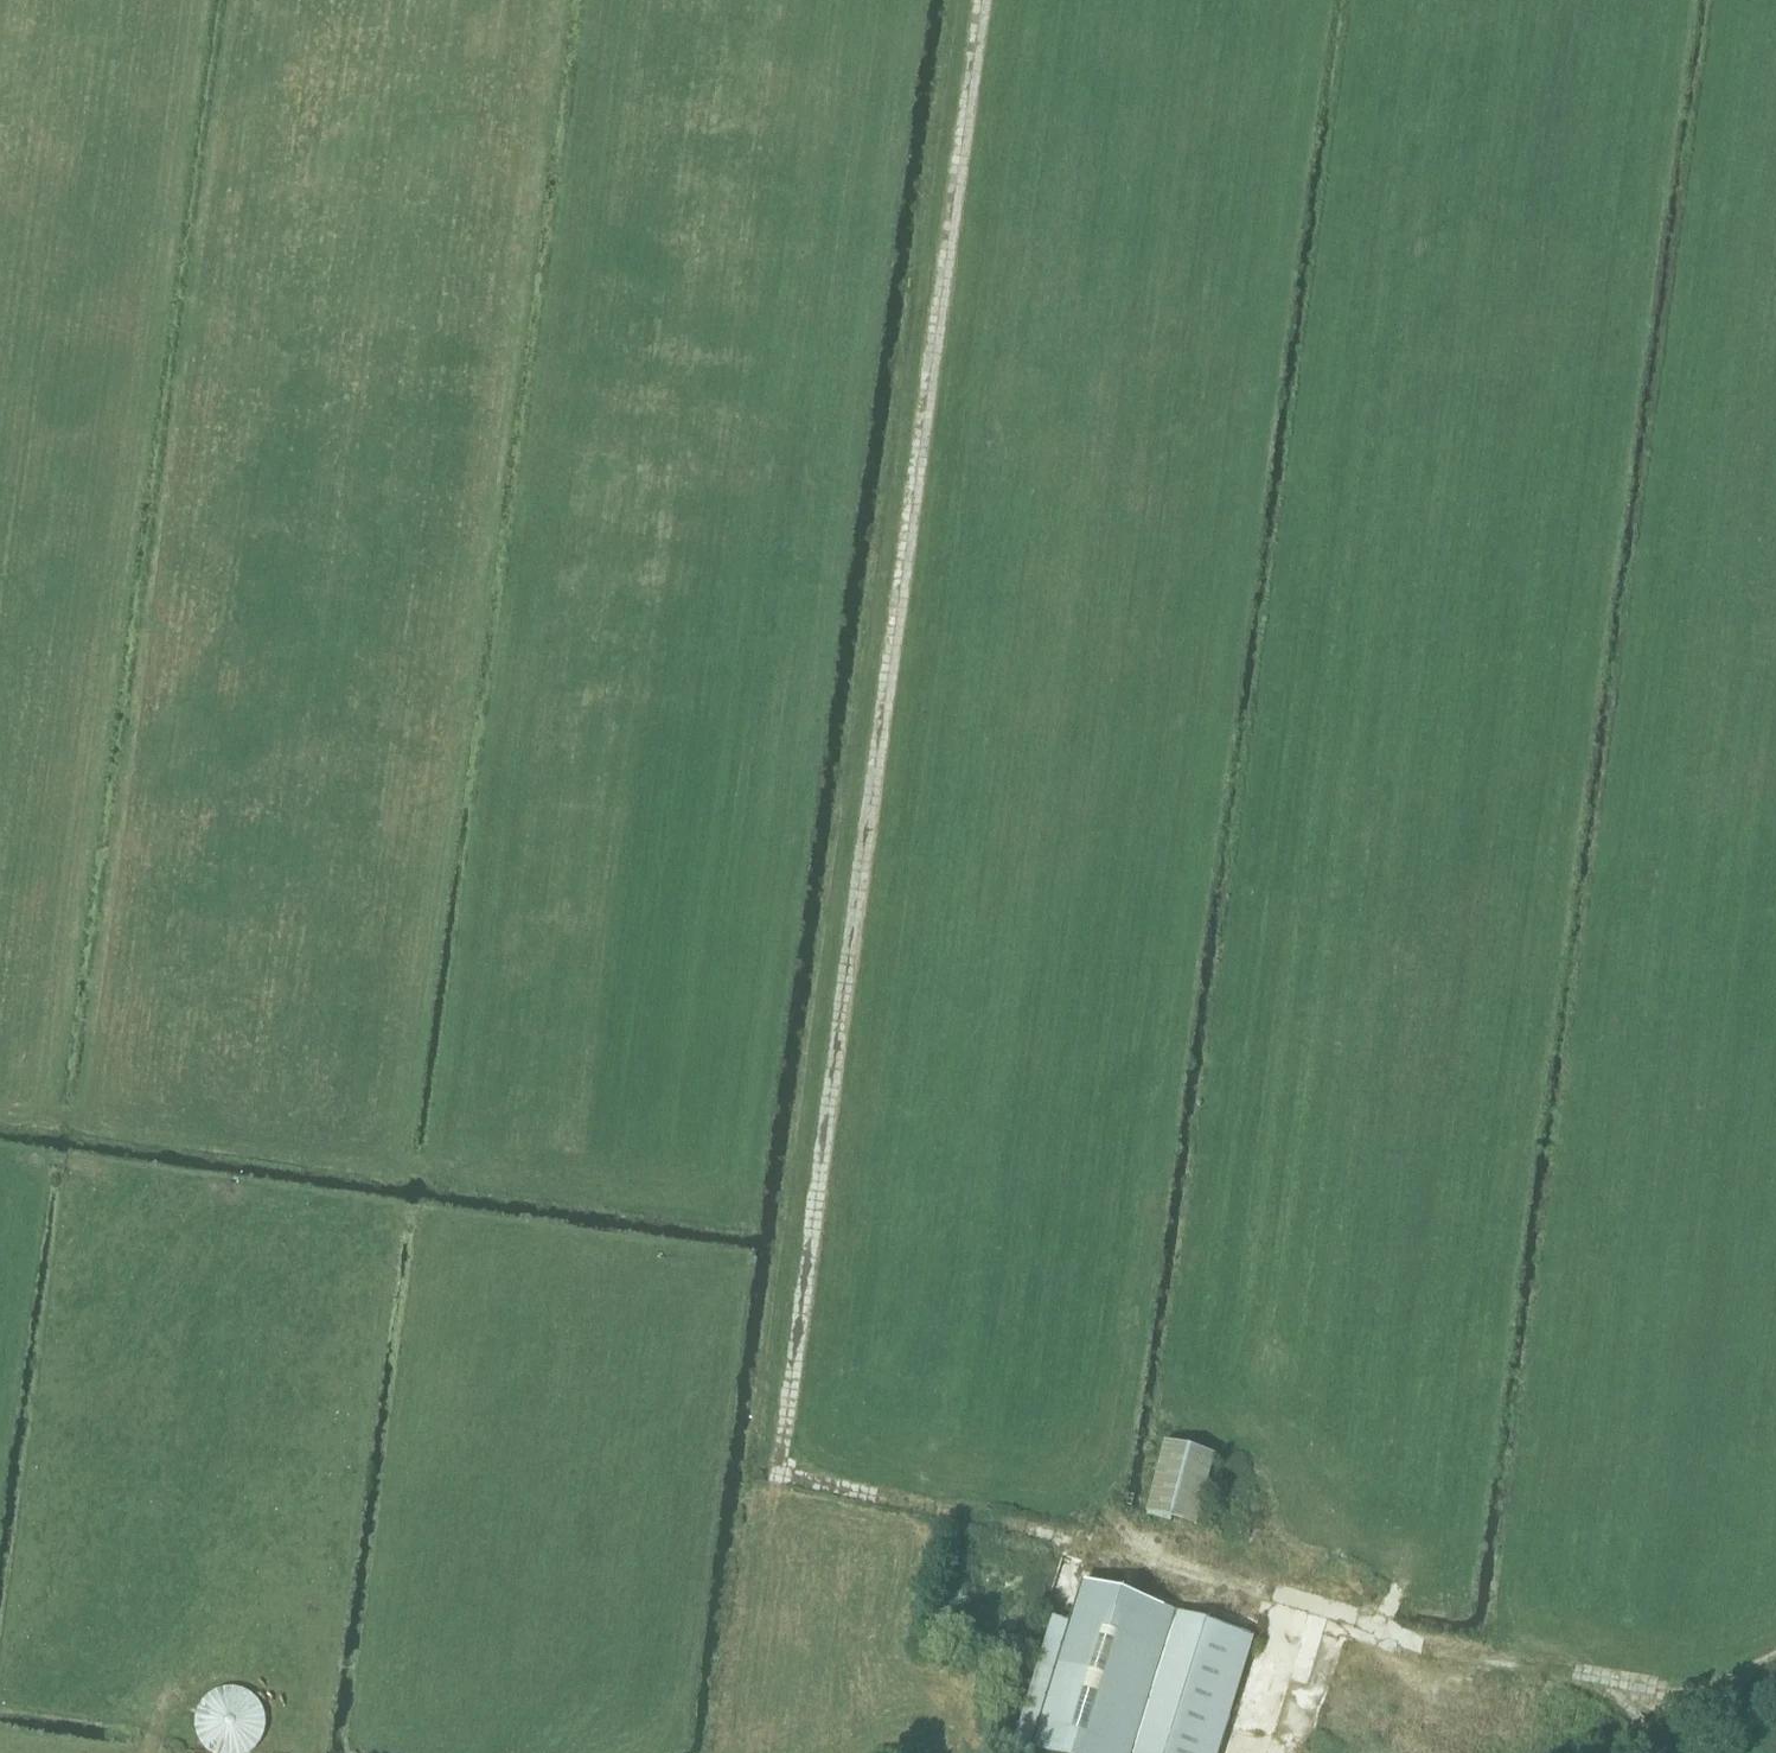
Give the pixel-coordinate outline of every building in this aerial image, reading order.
[(1196,1529),(1215,1458),(1164,1444),(1146,1515),(1196,1529)] [(1032,1752),(1119,1752),(1163,1611),(1083,1586),(1056,1675),(1037,1736),(1032,1752)] [(1224,1728),(1252,1638),(1163,1611),(1119,1752),(1216,1752),(1224,1728)] [(266,1726),(265,1720),(263,1713),(260,1706),(255,1701),(251,1697),(243,1693),(238,1692),(229,1691),(217,1695),(212,1698),(206,1703),(203,1708),(200,1713),(198,1720),(198,1726),(198,1733),(200,1739),(204,1745),(209,1751),(212,1752),(252,1752),(254,1751),(260,1745),(263,1739),(265,1732),(266,1726)]
